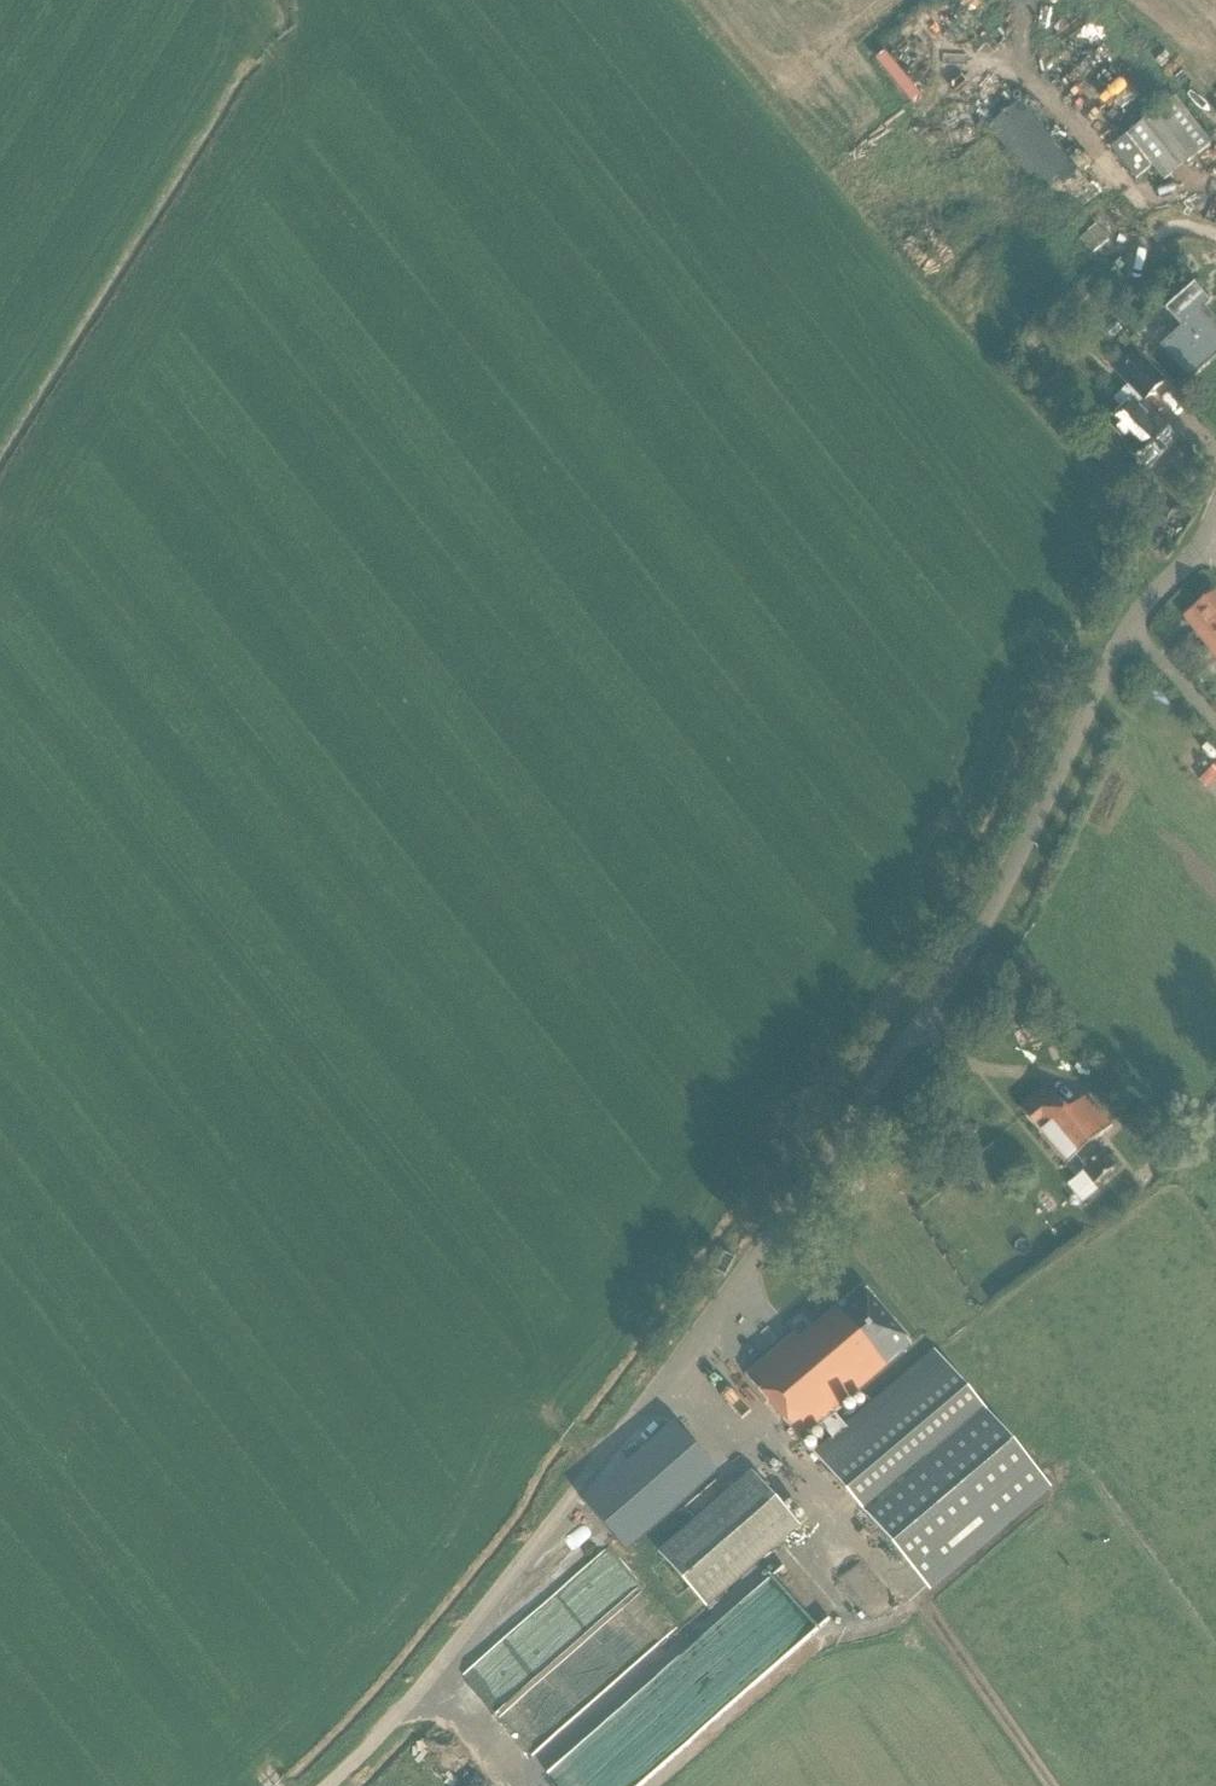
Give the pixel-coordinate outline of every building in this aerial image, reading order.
[(1140,84),(1119,61),(1097,81),(1118,104),(1140,84)] [(1120,126),(1156,101),(1147,88),(1111,113),(1120,126)] [(1128,136),(1111,149),(1136,180),(1153,167),(1165,182),(1211,144),(1175,98),(1128,136)] [(1071,163),(1066,157),(1018,99),(987,126),(1013,157),(1040,189),(1071,163)] [(901,129),(918,117),(909,105),(893,117),(901,129)] [(1096,225),(1079,239),(1093,255),(1109,241),(1096,225)] [(1160,347),(1191,381),(1215,358),(1215,320),(1206,309),(1211,304),(1194,285),(1166,310),(1182,328),(1160,347)] [(1102,306),(1087,290),(1077,300),(1092,316),(1102,306)] [(1129,445),(1125,448),(1147,470),(1178,440),(1156,418),(1153,421),(1134,402),(1141,396),(1145,400),(1166,380),(1139,352),(1118,372),(1130,384),(1115,399),(1125,409),(1109,425),(1129,445)] [(1215,592),(1184,617),(1206,645),(1215,657),(1215,593),(1215,592)] [(1053,1096),(1049,1091),(1045,1086),(1019,1109),(1041,1135),(1076,1178),(1083,1173),(1094,1186),(1116,1168),(1094,1142),(1111,1127),(1086,1097),(1067,1113),(1053,1096)] [(795,1333),(745,1375),(800,1439),(819,1423),(832,1438),(814,1453),(927,1586),(1047,1484),(935,1350),(845,1426),(833,1412),(912,1344),(863,1287),(800,1339),(795,1333)] [(717,1472),(675,1425),(585,1504),(626,1551),(717,1472)] [(730,1459),(739,1453),(726,1432),(717,1438),(730,1459)] [(798,1527),(788,1516),(750,1472),(659,1552),(706,1608),(798,1527)] [(585,1549),(556,1569),(599,1629),(627,1608),(585,1549)]
